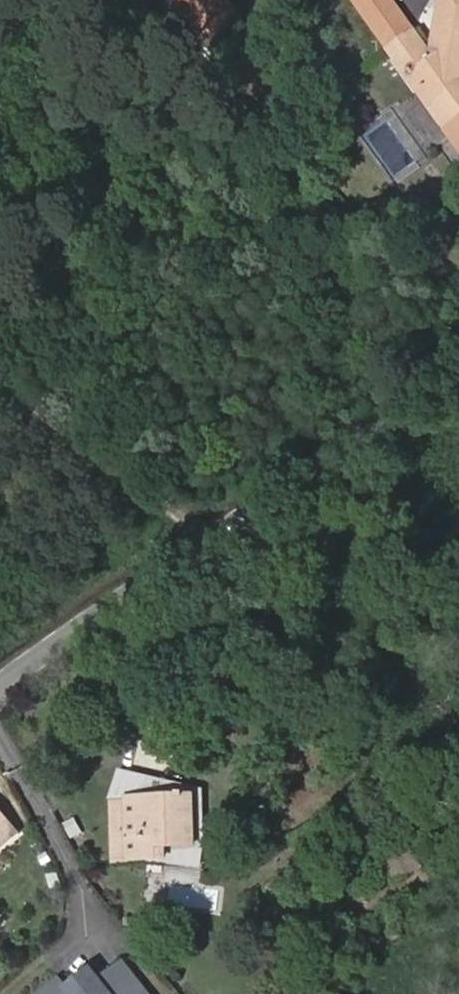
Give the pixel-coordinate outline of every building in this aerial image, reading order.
[(209,40),(244,11),(234,0),(175,0),(209,40)] [(433,55),(416,31),(394,0),(355,0),(421,93),(428,89),(453,125),(447,130),(458,147),(458,0),(442,0),(433,55)] [(447,130),(453,125),(428,89),(421,93),(447,130)] [(347,136),(338,142),(343,150),(351,145),(347,136)] [(110,800),(114,800),(177,798),(176,795),(190,795),(190,797),(197,797),(199,859),(199,860),(148,861),(148,864),(205,870),(208,846),(206,787),(116,769),(110,800)] [(114,800),(116,862),(148,861),(199,860),(199,859),(197,797),(190,797),(190,795),(176,795),(177,798),(114,800)] [(10,840),(20,831),(0,807),(0,848),(10,840)] [(391,847),(408,878),(423,870),(407,840),(391,847)] [(395,884),(408,878),(391,847),(380,853),(395,884)] [(102,984),(110,993),(124,993),(138,983),(124,966),(102,984)] [(94,974),(71,992),(73,993),(81,993),(98,980),(94,974)] [(102,984),(98,980),(81,993),(110,993),(102,984)] [(71,992),(63,982),(48,993),(73,993),(71,992)] [(138,983),(124,993),(147,993),(138,983)]
